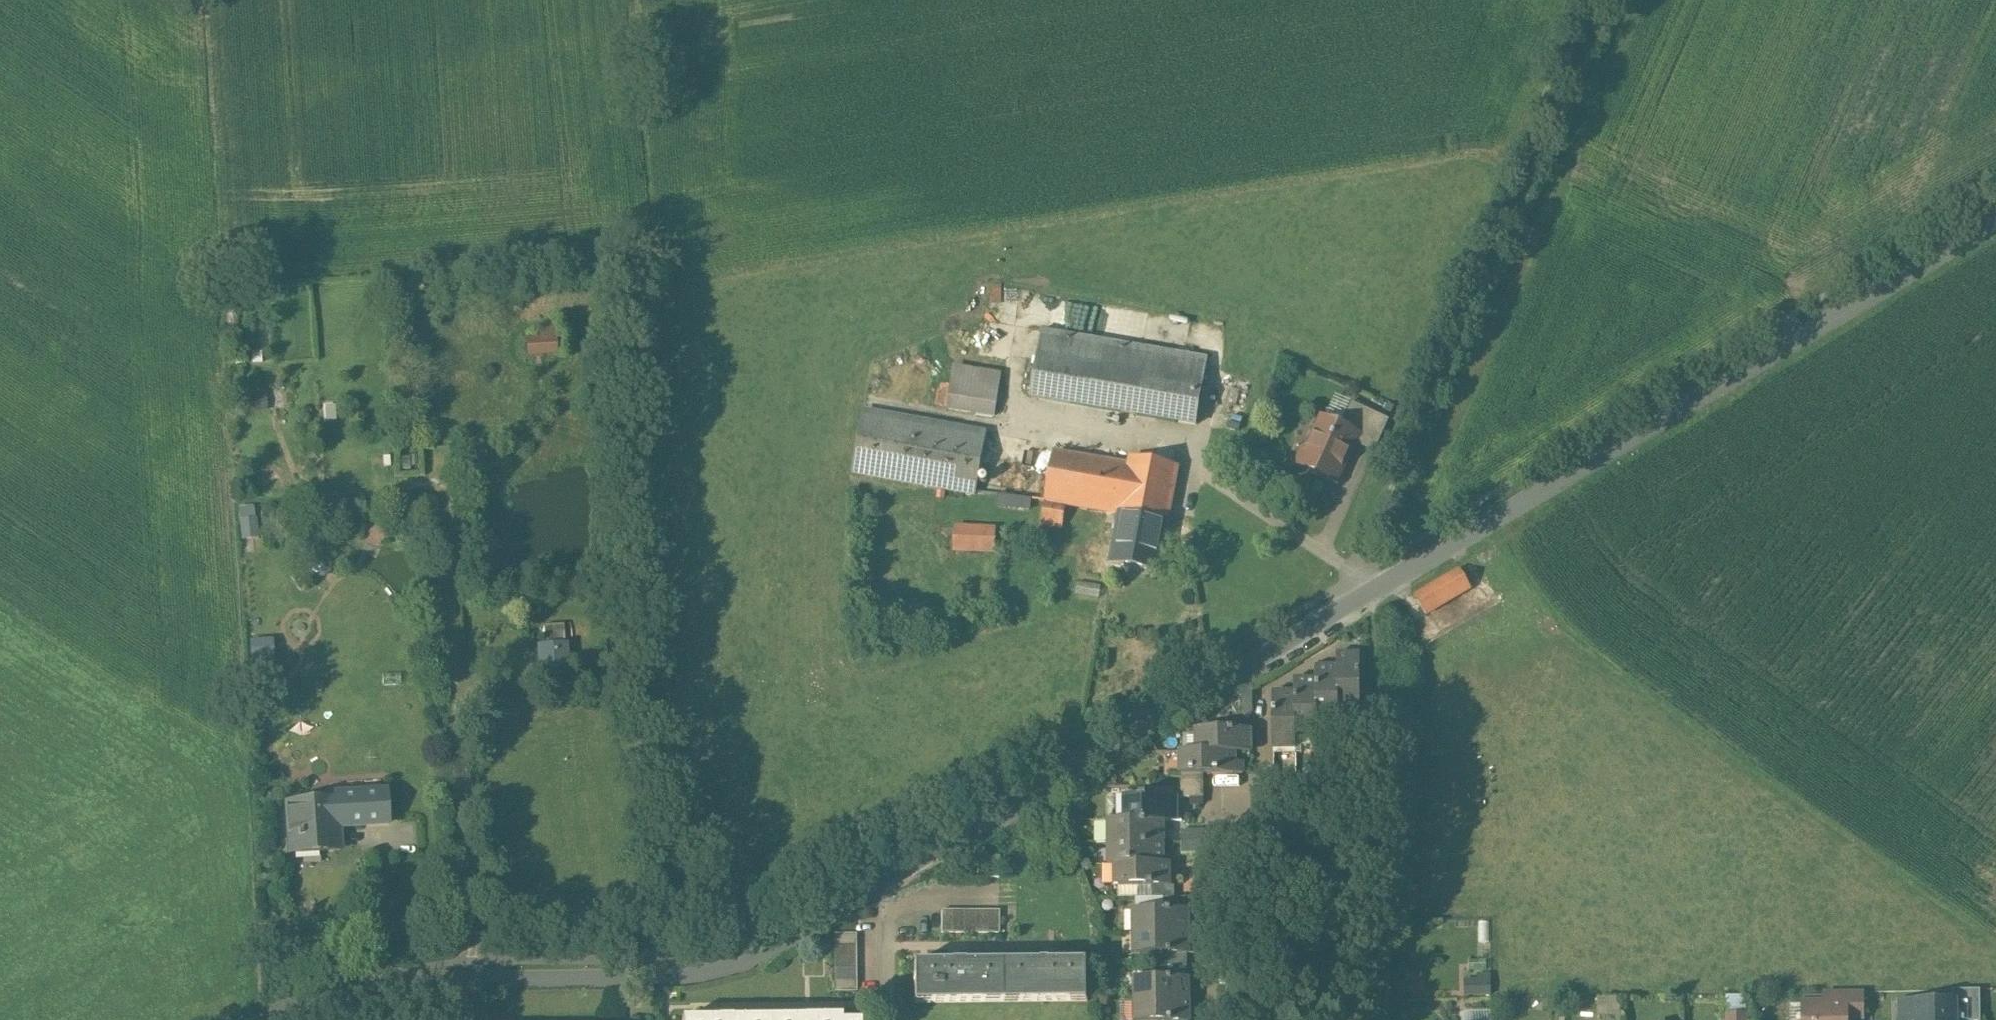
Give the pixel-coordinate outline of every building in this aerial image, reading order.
[(238,315),(226,316),(228,331),(239,330),(238,315)] [(542,338),(555,338),(556,325),(542,325),(542,338)] [(1188,356),(1042,331),(1031,398),(1177,422),(1188,356)] [(559,340),(527,342),(528,355),(560,353),(559,340)] [(1188,356),(1177,422),(1197,426),(1208,359),(1188,356)] [(999,393),(951,386),(948,410),(995,417),(999,393)] [(1390,421),(1351,403),(1340,427),(1358,435),(1354,444),(1375,453),(1390,421)] [(986,433),(865,412),(854,474),(975,495),(986,433)] [(1340,427),(1323,419),(1309,448),(1304,451),(1298,465),(1336,483),(1354,444),(1358,435),(1340,427)] [(1129,467),(1054,454),(1046,502),(1113,513),(1121,511),(1129,467)] [(1177,467),(1131,459),(1129,467),(1121,511),(1112,563),(1114,564),(1156,571),(1158,572),(1159,569),(1177,467)] [(1032,500),(998,495),(997,507),(1030,511),(1032,500)] [(239,507),(245,539),(261,536),(255,504),(239,507)] [(994,531),(970,530),(969,545),(993,547),(994,531)] [(1460,570),(1415,597),(1426,616),(1471,589),(1460,570)] [(566,647),(538,649),(540,671),(568,669),(566,647)] [(1360,709),(1360,657),(1338,658),(1338,669),(1338,709),(1360,709)] [(1338,669),(1317,670),(1317,683),(1317,722),(1338,721),(1338,709),(1338,669)] [(1317,683),(1295,683),(1295,696),(1295,734),(1317,734),(1317,722),(1317,683)] [(1253,687),(1229,702),(1241,722),(1253,715),(1253,687)] [(1295,696),(1273,696),(1274,746),(1295,746),(1295,734),(1295,696)] [(1249,731),(1199,731),(1199,752),(1234,752),(1249,752),(1249,731)] [(1199,752),(1183,752),(1184,775),(1242,774),(1242,765),(1241,763),(1234,763),(1234,752),(1199,752)] [(1184,775),(1180,775),(1181,787),(1204,787),(1204,775),(1184,775)] [(1296,775),(1273,775),(1273,787),(1296,787),(1296,775)] [(1204,787),(1181,787),(1181,800),(1204,799),(1204,787)] [(1296,787),(1273,787),(1273,798),(1296,798),(1296,787)] [(387,792),(339,795),(340,806),(341,828),(389,825),(387,792)] [(1296,798),(1273,798),(1273,810),(1296,819),(1296,798)] [(1174,821),(1174,799),(1123,799),(1123,810),(1117,810),(1113,815),(1113,822),(1162,821),(1174,821)] [(340,806),(287,809),(288,836),(298,836),(299,848),(334,846),(332,828),(341,828),(340,806)] [(1296,819),(1273,810),(1265,818),(1281,834),(1296,819)] [(1113,822),(1111,822),(1111,843),(1162,842),(1162,821),(1113,822)] [(1204,831),(1181,831),(1181,842),(1205,842),(1204,831)] [(1162,842),(1111,843),(1112,865),(1118,865),(1162,864),(1162,842)] [(1205,842),(1181,842),(1182,855),(1205,855),(1205,842)] [(1162,864),(1118,865),(1118,888),(1149,888),(1151,888),(1169,887),(1169,864),(1162,864)] [(1169,887),(1151,888),(1151,899),(1164,899),(1175,899),(1175,887),(1174,887),(1169,887)] [(1187,911),(1187,898),(1175,899),(1164,899),(1164,911),(1187,911)] [(953,911),(941,911),(941,933),(953,933),(953,911)] [(999,911),(953,911),(953,933),(999,933),(999,911)] [(1164,911),(1136,911),(1137,933),(1187,932),(1187,911),(1164,911)] [(1187,932),(1137,933),(1137,955),(1165,955),(1187,955),(1187,932)] [(856,935),(834,935),(834,992),(856,992),(856,935)] [(1187,967),(1187,955),(1165,955),(1165,967),(1187,967)] [(1087,962),(914,962),(914,1003),(1087,1002),(1087,962)] [(1187,967),(1165,967),(1165,979),(1187,979),(1187,967)] [(1467,995),(1494,994),(1493,975),(1466,976),(1467,995)] [(1165,979),(1137,979),(1138,1001),(1188,1000),(1187,979),(1165,979)] [(1953,991),(1953,1002),(1954,1003),(1954,1019),(1980,1019),(1980,990),(1953,991)] [(1846,993),(1827,993),(1827,1005),(1803,1006),(1804,1019),(1847,1019),(1846,993)] [(1864,993),(1846,993),(1847,1019),(1865,1019),(1864,993)] [(1729,994),(1729,1011),(1749,1011),(1749,994),(1729,994)] [(1138,1001),(1138,1019),(1188,1019),(1188,1000),(1138,1001)] [(1900,1003),(1900,1019),(1954,1019),(1954,1003),(1953,1002),(1900,1003)] [(1134,1003),(1124,1003),(1124,1019),(1135,1019),(1134,1003)] [(1467,1019),(1492,1019),(1492,1010),(1467,1010),(1467,1019)]
